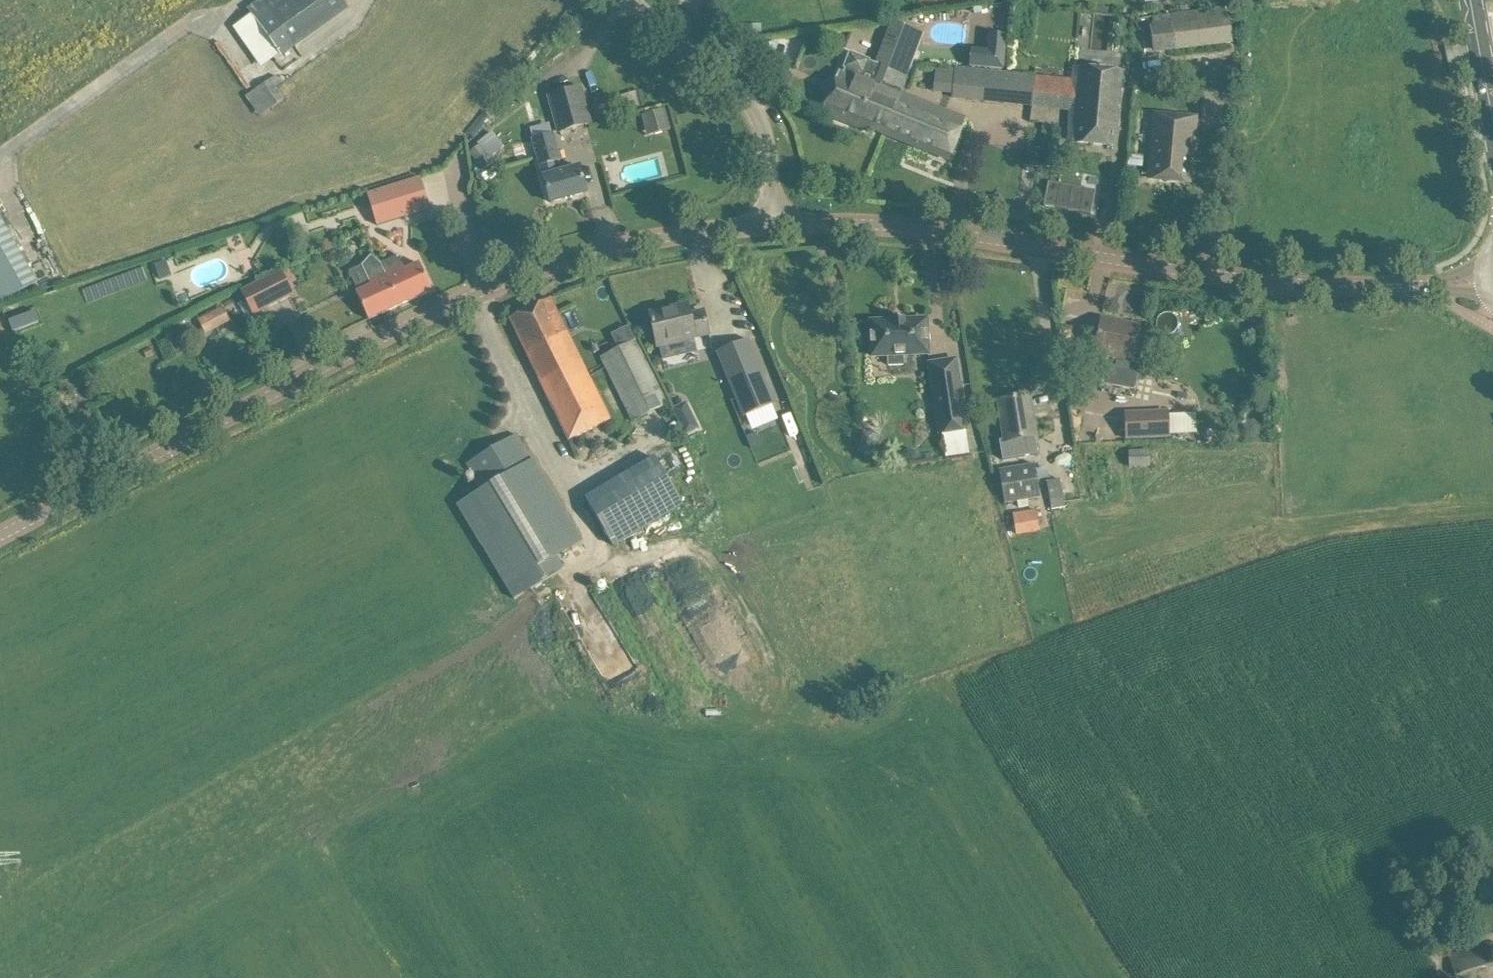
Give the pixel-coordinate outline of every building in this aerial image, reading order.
[(235,23),(263,64),(279,52),(346,5),(342,0),(261,0),(248,9),(250,12),(235,23)] [(1027,18),(1039,19),(1040,7),(1016,4),(1012,40),(1024,42),(1027,18)] [(1138,51),(1150,50),(1151,53),(1231,44),(1228,9),(1135,19),(1138,51)] [(839,71),(824,110),(883,133),(949,159),(964,119),(902,94),(925,36),(893,23),(877,65),(851,54),(844,73),(839,71)] [(1006,40),(990,38),(989,54),(973,53),(972,69),(1003,71),(1006,40)] [(1081,78),(1035,75),(1033,98),(1082,103),(1078,142),(1114,146),(1122,70),(1082,66),(1081,78)] [(972,69),(956,68),(954,90),(1006,95),(1008,72),(1003,71),(972,69)] [(271,80),(250,94),(258,106),(265,100),(267,103),(292,86),(287,79),(276,86),(271,80)] [(581,87),(549,96),(559,132),(591,123),(581,87)] [(647,136),(670,130),(665,109),(642,115),(647,136)] [(1155,117),(1150,178),(1190,182),(1196,121),(1155,117)] [(503,146),(493,132),(479,142),(481,145),(471,152),(483,169),(493,162),(489,157),(503,146)] [(551,202),(588,192),(580,166),(558,172),(555,161),(561,160),(554,132),(532,138),(546,183),(551,202)] [(1041,155),(1040,160),(1044,165),(1049,166),(1053,162),(1054,157),(1051,152),(1045,152),(1041,155)] [(421,178),(368,195),(377,225),(431,208),(421,178)] [(1045,193),(1041,217),(1089,224),(1092,200),(1045,193)] [(32,285),(0,213),(0,299),(32,285)] [(419,262),(406,268),(399,254),(381,262),(381,263),(372,254),(363,265),(371,284),(357,291),(361,301),(369,319),(400,305),(432,290),(424,272),(419,262)] [(167,260),(155,265),(160,278),(172,274),(167,260)] [(282,270),(242,290),(254,314),(295,294),(282,270)] [(510,318),(514,327),(558,419),(567,437),(568,437),(569,441),(612,421),(609,415),(559,316),(551,298),(510,318)] [(224,319),(216,303),(197,312),(199,317),(198,318),(204,330),(224,319)] [(688,305),(651,314),(658,345),(709,333),(704,311),(703,311),(704,316),(691,319),(688,305)] [(8,318),(11,331),(38,325),(35,311),(8,318)] [(895,318),(893,318),(893,321),(871,321),(872,356),(888,355),(889,365),(904,364),(904,354),(928,353),(927,319),(905,320),(905,318),(902,318),(903,320),(895,321),(895,318)] [(1132,360),(1138,326),(1102,320),(1096,353),(1108,355),(1103,383),(1135,389),(1139,365),(1130,364),(1131,360),(1132,360)] [(635,339),(619,347),(601,356),(633,421),(667,404),(635,339)] [(748,339),(717,352),(744,416),(774,403),(748,339)] [(930,363),(933,386),(941,434),(967,430),(956,359),(930,363)] [(1036,437),(1029,397),(999,402),(1006,443),(1036,437)] [(700,427),(687,401),(672,408),(685,434),(700,427)] [(1126,414),(1127,437),(1169,436),(1168,412),(1126,414)] [(761,444),(756,432),(746,436),(751,448),(761,444)] [(551,560),(582,542),(516,434),(466,464),(482,489),(458,504),(515,598),(558,572),(551,560)] [(859,453),(874,456),(878,437),(863,434),(859,453)] [(1129,468),(1149,467),(1149,450),(1128,450),(1129,468)] [(586,499),(617,551),(685,511),(655,459),(586,499)] [(1041,499),(1035,465),(999,471),(1005,505),(1041,499)] [(1047,507),(1061,507),(1059,478),(1045,479),(1047,507)] [(1017,537),(1041,534),(1037,511),(1014,515),(1017,537)] [(1492,963),(1492,962),(1487,942),(1447,954),(1454,975),(1492,963)]
